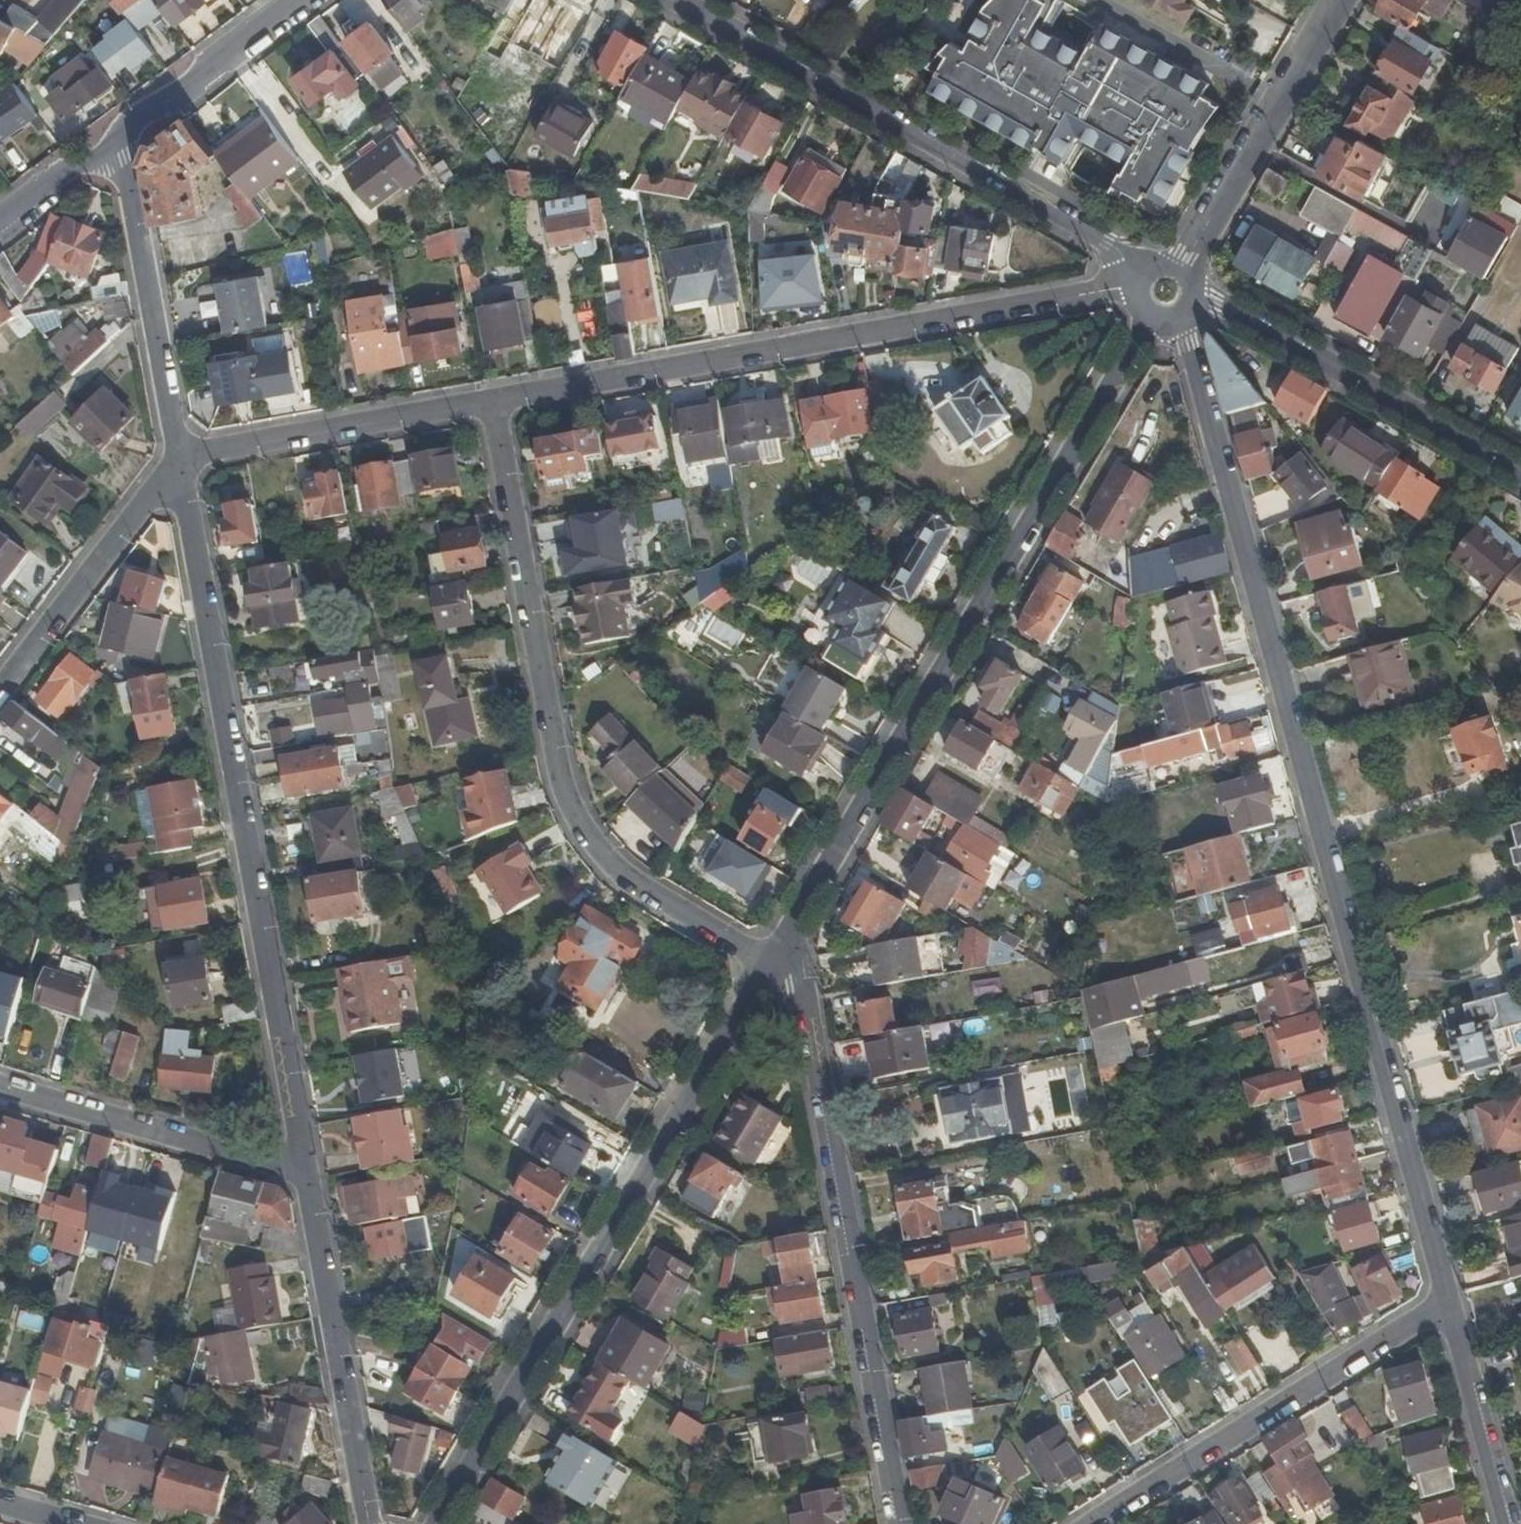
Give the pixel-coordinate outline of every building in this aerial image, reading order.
[(47,45),(71,17),(79,8),(86,0),(55,0),(40,18),(13,4),(3,22),(15,29),(33,38),(47,45)] [(79,8),(87,15),(100,0),(86,0),(79,8)] [(123,10),(136,0),(115,0),(123,10)] [(175,26),(209,1),(208,0),(155,0),(175,26)] [(409,33),(426,20),(424,18),(430,4),(428,0),(385,0),(409,33)] [(507,0),(488,0),(484,8),(498,16),(507,0)] [(566,50),(588,12),(566,0),(533,0),(520,24),(566,50)] [(989,5),(986,10),(990,13),(968,50),(953,42),(928,66),(939,73),(929,91),(935,93),(956,105),(958,101),(997,123),(1030,61),(1040,65),(1052,42),(1060,46),(1063,43),(1048,34),(1033,26),(1046,3),(1040,0),(994,0),(989,5)] [(935,2),(942,9),(952,0),(937,0),(935,2)] [(1066,1),(1064,0),(1040,0),(1046,3),(1060,11),(1066,1)] [(1188,24),(1198,8),(1191,4),(1187,2),(1188,0),(1148,0),(1188,24)] [(1382,10),(1411,27),(1425,4),(1440,13),(1442,10),(1445,11),(1451,0),(1387,0),(1382,10)] [(1494,15),(1503,0),(1468,0),(1494,15)] [(1060,11),(1046,3),(1033,26),(1048,34),(1060,11)] [(322,17),(309,27),(330,55),(296,81),(314,105),(331,92),(335,89),(337,93),(343,99),(360,86),(334,53),(344,46),(322,17)] [(0,21),(0,56),(1,56),(15,29),(3,22),(0,21)] [(369,73),(395,54),(372,24),(347,42),(369,73)] [(1407,27),(1405,26),(1397,40),(1398,41),(1399,41),(1407,27)] [(1447,51),(1407,27),(1399,41),(1398,41),(1380,71),(1415,92),(1434,60),(1439,64),(1447,51)] [(1092,32),(1090,35),(1150,70),(1218,110),(1222,106),(1204,96),(1208,88),(1106,29),(1092,32)] [(493,30),(487,41),(465,81),(478,89),(506,37),(493,30)] [(627,86),(644,57),(648,49),(619,33),(598,71),(627,86)] [(1030,61),(997,123),(1039,147),(1042,142),(1051,147),(1062,166),(1075,144),(1070,142),(1077,129),(1105,145),(1150,70),(1090,35),(1086,44),(1090,46),(1084,55),(1063,43),(1060,46),(1052,42),(1040,65),(1030,61)] [(20,54),(34,61),(47,45),(33,38),(20,54)] [(624,92),(672,119),(678,109),(692,84),(644,57),(627,86),(624,92)] [(67,118),(113,85),(101,69),(91,76),(89,74),(82,78),(81,77),(78,79),(75,76),(64,83),(65,86),(51,97),(67,118)] [(1150,70),(1105,145),(1128,157),(1117,177),(1142,191),(1158,200),(1196,133),(1218,110),(1150,70)] [(746,102),(748,98),(730,88),(733,83),(718,75),(715,80),(700,71),(678,109),(697,120),(695,122),(724,140),(727,134),(746,102)] [(1389,144),(1415,99),(1413,98),(1405,91),(1397,86),(1378,75),(1349,124),(1368,135),(1369,133),(1389,144)] [(267,116),(268,119),(280,110),(262,87),(251,95),(267,116)] [(20,110),(7,91),(0,96),(0,124),(20,110)] [(746,102),(727,134),(767,155),(784,124),(746,102)] [(575,157),(593,124),(555,103),(537,136),(575,157)] [(217,154),(238,182),(251,201),(302,163),(268,119),(267,116),(217,154)] [(147,165),(158,225),(202,217),(196,179),(197,170),(217,154),(190,118),(153,145),(147,165)] [(394,136),(344,172),(371,209),(402,186),(405,190),(424,176),(394,136)] [(1320,173),(1363,197),(1389,154),(1363,140),(1359,147),(1341,137),(1320,173)] [(811,149),(806,158),(843,179),(848,171),(811,149)] [(843,179),(806,158),(787,191),(823,213),(843,179)] [(443,161),(434,167),(448,186),(457,184),(443,161)] [(916,182),(924,168),(917,164),(909,178),(916,182)] [(1271,167),(1259,187),(1280,198),(1291,179),(1271,167)] [(512,171),(507,172),(512,199),(534,195),(531,174),(512,171)] [(1318,177),(1361,201),(1363,197),(1320,173),(1318,177)] [(639,193),(689,201),(698,185),(640,175),(631,191),(639,193)] [(1142,191),(1117,177),(1115,176),(1108,190),(1134,205),(1142,191)] [(907,199),(916,182),(909,178),(902,190),(907,199)] [(870,231),(899,236),(901,227),(905,203),(905,202),(891,199),(892,187),(882,181),(878,188),(877,196),(874,209),(870,231)] [(248,228),(263,217),(251,201),(238,182),(227,191),(241,210),(237,213),(248,228)] [(615,249),(648,243),(644,223),(639,193),(631,191),(599,186),(601,199),(606,199),(619,198),(623,219),(611,221),(615,249)] [(1342,234),(1357,208),(1317,186),(1303,213),(1342,234)] [(749,211),(771,215),(773,201),(777,195),(763,187),(749,211)] [(595,230),(606,229),(604,218),(601,200),(543,209),(548,241),(555,240),(556,245),(561,244),(563,248),(574,246),(574,241),(596,237),(595,230)] [(823,223),(870,231),(874,209),(844,203),(841,221),(828,213),(823,223)] [(905,203),(901,227),(931,232),(935,209),(905,203)] [(1514,222),(1480,204),(1449,258),(1484,277),(1514,222)] [(1359,208),(1357,208),(1342,234),(1344,236),(1359,208)] [(1367,213),(1359,208),(1344,236),(1347,237),(1350,232),(1356,235),(1360,225),(1367,213)] [(92,282),(112,235),(53,210),(23,281),(39,287),(49,264),(92,282)] [(1410,237),(1367,213),(1360,225),(1404,249),(1410,237)] [(867,255),(870,231),(823,223),(829,257),(841,259),(842,251),(854,254),(852,266),(867,269),(867,255)] [(1238,263),(1298,296),(1319,259),(1261,225),(1238,263)] [(943,227),(940,243),(938,253),(936,269),(984,278),(986,271),(989,271),(995,236),(943,227)] [(455,229),(426,238),(429,260),(447,257),(448,257),(460,255),(458,247),(455,229)] [(898,246),(899,236),(870,231),(867,255),(896,260),(898,246)] [(1433,249),(1410,237),(1404,249),(1394,267),(1405,274),(1416,279),(1433,249)] [(1341,241),(1339,239),(1325,265),(1327,267),(1341,241)] [(1341,241),(1327,267),(1339,274),(1354,248),(1341,241)] [(810,242),(759,242),(759,255),(810,255),(810,242)] [(467,246),(458,247),(460,255),(461,266),(470,264),(467,246)] [(728,246),(695,251),(696,260),(669,265),(676,303),(703,298),(701,292),(711,290),(714,304),(738,301),(728,246)] [(938,253),(898,246),(896,260),(894,269),(935,276),(936,269),(938,253)] [(1409,294),(1416,279),(1405,274),(1394,267),(1370,255),(1336,317),(1371,337),(1373,332),(1385,338),(1387,334),(1409,294)] [(476,263),(470,264),(461,266),(467,299),(475,298),(474,293),(480,292),(476,263)] [(780,306),(779,270),(753,271),(755,307),(780,306)] [(228,333),(269,326),(260,276),(220,284),(228,333)] [(102,322),(133,316),(127,284),(127,281),(91,288),(95,308),(99,308),(102,322)] [(657,294),(641,297),(648,337),(664,334),(657,294)] [(1444,313),(1409,294),(1387,334),(1422,354),(1430,340),(1444,313)] [(407,364),(402,331),(389,333),(382,297),(349,303),(361,372),(407,364)] [(559,328),(559,299),(539,299),(538,327),(559,328)] [(489,349),(537,341),(530,300),(482,309),(489,349)] [(23,313),(14,320),(0,301),(0,330),(8,324),(20,339),(35,328),(23,313)] [(415,326),(401,328),(402,331),(407,364),(461,354),(456,325),(459,324),(456,305),(413,312),(415,326)] [(609,309),(618,359),(636,356),(627,307),(609,309)] [(1434,343),(1450,317),(1444,313),(1430,340),(1434,343)] [(1447,350),(1463,324),(1450,317),(1434,343),(1447,350)] [(62,364),(72,378),(117,338),(108,328),(100,335),(97,333),(90,339),(75,322),(49,343),(64,362),(62,364)] [(20,339),(8,324),(0,330),(0,334),(10,347),(20,339)] [(1496,390),(1519,348),(1477,324),(1453,366),(1496,390)] [(1210,344),(1230,415),(1268,405),(1212,336),(1210,344)] [(220,403),(267,395),(295,391),(288,352),(261,357),(257,358),(257,357),(214,364),(220,403)] [(1327,393),(1295,375),(1278,407),(1310,424),(1327,393)] [(992,434),(1011,420),(985,382),(956,402),(954,399),(950,402),(952,404),(937,415),(963,454),(975,446),(983,457),(999,446),(992,434)] [(867,387),(873,418),(891,415),(886,383),(867,387)] [(19,427),(17,428),(32,438),(68,406),(56,392),(53,395),(35,412),(19,427)] [(103,450),(134,418),(107,392),(75,424),(103,450)] [(872,434),(865,395),(804,406),(811,445),(872,434)] [(729,458),(729,459),(730,466),(781,457),(778,440),(790,438),(783,404),(727,413),(733,446),(727,447),(729,458)] [(720,410),(719,409),(690,414),(689,407),(674,410),(679,439),(683,438),(688,465),(729,458),(727,447),(720,410)] [(1233,420),(1248,480),(1272,473),(1262,433),(1256,413),(1233,420)] [(608,428),(612,453),(624,452),(625,458),(662,452),(656,419),(608,428)] [(1323,456),(1378,489),(1399,457),(1341,424),(1323,456)] [(541,445),(549,494),(591,488),(586,459),(602,457),(598,435),(559,441),(559,442),(541,445)] [(416,461),(422,493),(461,486),(455,451),(416,458),(416,461)] [(1301,507),(1328,487),(1304,455),(1277,476),(1301,507)] [(717,486),(733,483),(730,466),(729,459),(713,462),(717,486)] [(44,461),(16,499),(48,522),(63,501),(74,510),(89,491),(44,461)] [(416,494),(410,461),(361,470),(369,513),(403,507),(401,496),(416,494)] [(416,461),(410,461),(416,494),(422,493),(416,461)] [(1425,478),(1399,462),(1380,493),(1405,510),(1419,518),(1437,489),(1424,480),(1425,478)] [(1123,464),(1114,481),(1149,496),(1156,484),(1123,464)] [(322,478),(323,483),(309,486),(315,519),(349,513),(342,474),(322,478)] [(1149,496),(1114,481),(1088,523),(1121,543),(1149,496)] [(653,505),(657,524),(686,518),(682,499),(653,505)] [(259,541),(252,504),(230,508),(233,522),(227,523),(231,546),(259,541)] [(1067,511),(1047,545),(1071,559),(1078,549),(1071,544),(1080,530),(1085,521),(1067,511)] [(603,514),(581,518),(557,522),(567,578),(606,571),(598,530),(605,529),(603,514)] [(924,544),(916,558),(936,569),(957,533),(929,516),(922,528),(926,530),(919,541),(924,544)] [(1353,549),(1358,548),(1353,530),(1350,531),(1349,528),(1346,529),(1343,516),(1301,527),(1315,576),(1357,564),(1353,549)] [(439,523),(421,525),(423,537),(441,534),(439,523)] [(1078,549),(1071,559),(1135,597),(1131,560),(1080,530),(1071,544),(1078,549)] [(28,554),(0,532),(0,589),(28,554)] [(447,538),(450,555),(431,558),(434,576),(487,567),(481,533),(447,538)] [(1232,570),(1222,534),(1174,547),(1181,573),(1170,576),(1173,586),(1232,570)] [(1498,597),(1520,570),(1520,551),(1509,545),(1505,553),(1479,539),(1459,574),(1498,597)] [(1131,560),(1135,597),(1173,586),(1170,576),(1181,573),(1174,547),(1131,559),(1131,560)] [(1363,563),(1358,548),(1353,549),(1357,564),(1363,563)] [(743,551),(694,576),(713,613),(740,599),(733,585),(755,574),(743,551)] [(936,569),(916,558),(907,572),(903,569),(896,581),(892,578),(885,590),(913,607),(936,569)] [(1056,565),(1044,583),(1075,602),(1086,583),(1056,565)] [(255,573),(257,586),(251,587),(257,628),(301,621),(292,566),(255,573)] [(1498,597),(1492,603),(1507,613),(1513,611),(1520,616),(1520,570),(1498,597)] [(157,612),(166,582),(134,573),(125,602),(157,612)] [(880,630),(895,605),(849,577),(823,621),(841,631),(832,646),(868,667),(887,634),(880,630)] [(379,579),(364,581),(367,596),(381,594),(379,579)] [(634,580),(580,589),(583,605),(581,605),(585,630),(588,630),(590,646),(633,639),(627,606),(638,604),(634,580)] [(1075,602),(1044,583),(1028,611),(1031,612),(1022,628),(1050,645),(1075,602)] [(476,626),(468,585),(437,591),(444,632),(476,626)] [(1347,586),(1321,593),(1326,612),(1327,611),(1330,619),(1328,620),(1334,641),(1360,634),(1347,586)] [(1173,640),(1217,627),(1214,615),(1217,613),(1211,589),(1169,600),(1175,624),(1169,625),(1173,640)] [(367,598),(369,610),(384,608),(381,594),(367,596),(367,598)] [(1134,600),(1135,599),(1120,598),(1116,626),(1131,627),(1134,600)] [(162,614),(117,603),(108,643),(152,654),(162,614)] [(676,624),(665,636),(687,655),(697,643),(676,624)] [(1227,664),(1217,627),(1173,640),(1182,675),(1227,664)] [(1404,661),(1399,642),(1352,655),(1357,673),(1359,672),(1369,707),(1408,697),(1399,662),(1404,661)] [(1011,643),(1000,659),(1002,660),(1026,675),(1037,658),(1011,643)] [(345,657),(316,662),(318,680),(340,676),(341,681),(349,680),(351,689),(370,686),(381,684),(376,655),(376,651),(345,657)] [(383,702),(383,703),(395,701),(401,700),(394,653),(376,655),(381,684),(383,702)] [(111,678),(100,671),(97,675),(74,657),(40,700),(64,718),(92,682),(101,690),(111,678)] [(420,664),(425,696),(455,691),(449,659),(420,664)] [(1026,675),(1002,660),(986,687),(991,690),(984,703),(1001,713),(1024,675),(1043,687),(1044,686),(1026,675)] [(848,692),(799,663),(777,699),(790,707),(786,714),(790,716),(822,735),(848,692)] [(292,668),(271,671),(273,683),(294,680),(292,668)] [(177,730),(167,676),(137,681),(146,736),(177,730)] [(1218,727),(1205,682),(1165,693),(1178,738),(1218,727)] [(377,728),(387,726),(383,703),(383,702),(373,704),(370,686),(351,689),(352,699),(342,701),(344,717),(355,716),(358,732),(377,729),(377,728)] [(455,691),(425,696),(434,745),(479,738),(473,702),(457,704),(455,691)] [(84,821),(104,768),(64,738),(58,733),(51,728),(17,702),(5,717),(59,759),(62,755),(82,770),(64,818),(56,835),(73,848),(77,840),(84,821)] [(1079,785),(1086,773),(1117,720),(1090,704),(1074,731),(1087,739),(1072,765),(1067,761),(1060,774),(1079,785)] [(979,710),(972,722),(1018,749),(1027,735),(1012,727),(1011,729),(979,710)] [(823,748),(828,739),(822,735),(790,716),(769,753),(785,764),(802,735),(823,748)] [(635,800),(660,777),(664,772),(610,718),(593,735),(615,757),(604,769),(635,800)] [(1086,773),(1110,787),(1114,755),(1119,721),(1117,720),(1086,773)] [(1488,770),(1505,765),(1491,721),(1457,732),(1470,773),(1488,767),(1488,770)] [(51,728),(58,733),(63,727),(55,722),(51,728)] [(965,722),(949,750),(979,768),(996,740),(965,722)] [(1148,759),(1151,766),(1218,748),(1224,746),(1227,759),(1257,751),(1249,722),(1220,730),(1219,726),(1218,727),(1178,738),(1122,753),(1125,765),(1148,759)] [(58,733),(64,738),(69,732),(63,727),(58,733)] [(1260,749),(1272,748),(1271,727),(1259,727),(1260,749)] [(275,750),(302,745),(299,728),(272,733),(275,750)] [(1128,747),(1128,732),(1118,732),(1118,747),(1128,747)] [(806,776),(823,748),(802,735),(785,764),(806,776)] [(1224,746),(1218,748),(1221,760),(1227,759),(1224,746)] [(284,759),(287,778),(362,765),(360,756),(342,759),(340,748),(324,752),(316,753),(284,759)] [(1120,799),(1157,789),(1151,766),(1148,759),(1125,765),(1122,753),(1114,755),(1110,787),(1109,802),(1120,799)] [(1064,815),(1081,787),(1079,785),(1060,774),(1038,761),(1021,789),(1064,815)] [(362,765),(287,778),(291,798),(347,789),(345,776),(364,773),(363,765),(362,765)] [(729,767),(721,781),(741,793),(749,779),(729,767)] [(4,795),(15,780),(0,768),(0,791),(4,795)] [(469,780),(483,837),(519,823),(508,771),(469,780)] [(997,841),(1008,847),(1013,838),(974,815),(984,799),(942,773),(926,800),(950,814),(967,824),(997,841)] [(383,775),(385,791),(396,789),(394,774),(383,775)] [(1239,834),(1240,834),(1276,823),(1272,807),(1269,796),(1276,794),(1273,783),(1266,786),(1263,776),(1227,785),(1239,834)] [(630,804),(680,850),(701,814),(660,777),(635,800),(630,804)] [(162,854),(199,847),(195,830),(210,828),(201,780),(151,789),(162,854)] [(396,789),(405,810),(418,807),(412,786),(396,789)] [(926,800),(904,787),(882,823),(916,843),(935,811),(939,813),(937,817),(945,822),(950,814),(926,800)] [(151,855),(162,854),(151,789),(140,791),(151,855)] [(385,819),(408,815),(405,810),(396,789),(385,791),(381,792),(385,819)] [(73,848),(56,835),(31,815),(4,795),(0,791),(0,823),(2,821),(10,828),(15,823),(35,839),(32,844),(48,857),(26,907),(41,919),(48,917),(65,870),(73,848)] [(787,826),(798,808),(774,795),(745,843),(769,857),(788,826),(787,826)] [(31,815),(56,835),(64,818),(42,802),(31,815)] [(315,817),(323,862),(362,856),(355,810),(315,817)] [(950,814),(945,822),(963,832),(967,824),(950,814)] [(947,861),(987,884),(993,874),(981,867),(995,843),(968,827),(947,861)] [(1231,887),(1252,882),(1240,834),(1239,834),(1189,847),(1203,895),(1231,887)] [(752,899),(772,865),(731,840),(711,875),(752,899)] [(120,864),(147,857),(143,841),(116,848),(120,864)] [(531,861),(519,842),(475,871),(482,882),(487,883),(507,914),(538,894),(539,887),(532,876),(526,875),(522,868),(531,861)] [(1182,901),(1203,895),(1189,847),(1169,853),(1182,901)] [(932,853),(911,889),(948,911),(968,874),(932,853)] [(319,923),(366,915),(359,874),(311,881),(319,923)] [(182,884),(177,885),(162,887),(169,929),(210,922),(203,880),(182,884)] [(1256,894),(1252,882),(1231,887),(1235,900),(1256,894)] [(91,915),(85,883),(66,886),(71,919),(91,915)] [(906,903),(870,883),(847,921),(883,943),(906,903)] [(1235,900),(1247,946),(1260,942),(1266,940),(1265,935),(1292,928),(1280,887),(1256,894),(1235,900)] [(596,937),(607,920),(588,909),(578,927),(593,936),(596,937)] [(643,942),(607,920),(596,937),(593,936),(572,969),(561,988),(597,1009),(622,969),(616,964),(621,955),(631,962),(643,942)] [(964,970),(1012,961),(1015,950),(1000,941),(974,926),(963,928),(959,954),(967,956),(964,970)] [(572,969),(593,936),(578,927),(571,932),(562,946),(560,962),(572,969)] [(1015,950),(1016,951),(1022,940),(1006,931),(1000,941),(1015,950)] [(1239,932),(1213,940),(1216,951),(1243,944),(1239,932)] [(871,946),(878,987),(928,977),(921,937),(871,946)] [(1012,961),(1030,958),(1016,951),(1015,950),(1012,961)] [(169,960),(170,969),(187,966),(186,963),(185,957),(169,960)] [(409,957),(341,969),(353,1034),(403,1026),(396,987),(414,984),(409,957)] [(187,966),(170,969),(176,1004),(193,1002),(194,1004),(215,1001),(208,959),(186,963),(187,966)] [(85,1016),(98,969),(71,961),(67,976),(48,971),(39,1002),(85,1016)] [(1085,997),(1093,1029),(1101,1026),(1126,1020),(1148,1014),(1143,998),(1195,984),(1190,961),(1133,977),(1084,991),(1085,997)] [(120,988),(99,968),(98,969),(85,1016),(84,1019),(109,1026),(120,988)] [(1317,1009),(1306,972),(1268,982),(1278,1020),(1317,1009)] [(14,1019),(18,1005),(21,1006),(28,981),(0,974),(0,1016),(14,1019)] [(863,1004),(869,1037),(899,1031),(893,998),(863,1004)] [(1496,998),(1468,1005),(1472,1020),(1470,1020),(1468,1022),(1467,1024),(1467,1025),(1466,1028),(1467,1030),(1453,1034),(1464,1078),(1479,1074),(1480,1076),(1481,1077),(1485,1079),(1488,1079),(1508,1075),(1504,1067),(1506,1066),(1503,1053),(1515,1050),(1509,1030),(1520,1027),(1520,1003),(1499,1009),(1496,998)] [(259,1018),(256,1001),(224,1006),(227,1022),(259,1018)] [(1320,1016),(1269,1029),(1282,1075),(1332,1061),(1328,1044),(1331,1040),(1329,1032),(1324,1029),(1320,1016)] [(1093,1029),(1097,1051),(1101,1068),(1120,1063),(1136,1058),(1126,1020),(1101,1026),(1093,1029)] [(1260,1035),(1257,1026),(1228,1033),(1231,1043),(1260,1035)] [(869,1037),(863,1038),(871,1080),(927,1069),(919,1027),(899,1031),(869,1037)] [(127,1080),(141,1036),(126,1031),(111,1075),(127,1080)] [(186,1057),(188,1032),(168,1036),(163,1054),(165,1055),(163,1087),(211,1091),(214,1059),(186,1057)] [(631,1101),(640,1086),(580,1050),(571,1065),(577,1069),(568,1084),(566,1088),(603,1111),(619,1121),(631,1101)] [(360,1054),(361,1103),(408,1101),(406,1052),(360,1054)] [(361,1096),(354,1060),(324,1066),(330,1101),(361,1096)] [(1101,1068),(1105,1086),(1124,1081),(1120,1063),(1101,1068)] [(577,1069),(571,1065),(562,1080),(568,1084),(577,1069)] [(1508,1075),(1512,1087),(1520,1085),(1520,1067),(1507,1071),(1508,1075)] [(1004,1080),(944,1091),(954,1145),(1013,1134),(1004,1080)] [(1257,1091),(1261,1106),(1299,1095),(1294,1081),(1257,1091)] [(1292,1125),(1296,1138),(1312,1133),(1311,1129),(1343,1121),(1340,1111),(1346,1110),(1340,1090),(1287,1104),(1292,1125)] [(786,1116),(746,1092),(718,1140),(757,1164),(786,1116)] [(1520,1150),(1520,1098),(1471,1112),(1481,1146),(1491,1143),(1495,1157),(1520,1150)] [(636,1104),(631,1101),(619,1121),(603,1111),(600,1115),(621,1128),(636,1104)] [(406,1129),(403,1111),(357,1119),(360,1139),(355,1141),(354,1142),(356,1149),(357,1150),(362,1149),(366,1171),(417,1162),(411,1128),(406,1129)] [(545,1112),(523,1149),(529,1152),(555,1168),(573,1179),(592,1147),(557,1125),(559,1121),(545,1112)] [(0,1158),(0,1182),(48,1196),(49,1194),(62,1151),(25,1141),(29,1126),(10,1121),(0,1158)] [(1283,1128),(1286,1140),(1296,1138),(1292,1125),(1283,1128)] [(1113,1127),(1105,1128),(1108,1145),(1117,1144),(1113,1127)] [(1359,1159),(1367,1157),(1363,1143),(1355,1145),(1351,1131),(1311,1142),(1319,1170),(1359,1159)] [(107,1170),(116,1140),(98,1135),(89,1165),(107,1170)] [(1275,1164),(1270,1146),(1238,1155),(1242,1172),(1275,1164)] [(555,1168),(529,1152),(524,1161),(534,1167),(537,1163),(552,1172),(555,1168)] [(746,1175),(712,1155),(684,1198),(714,1217),(739,1176),(744,1179),(746,1175)] [(1369,1196),(1359,1159),(1319,1170),(1284,1179),(1289,1199),(1324,1189),(1328,1207),(1369,1196)] [(1520,1162),(1479,1173),(1489,1215),(1520,1206),(1520,1163),(1520,1162)] [(537,1163),(534,1167),(517,1195),(550,1215),(569,1183),(552,1172),(537,1163)] [(223,1171),(204,1237),(246,1246),(249,1234),(238,1232),(240,1225),(256,1229),(258,1221),(300,1233),(294,1200),(281,1187),(223,1171)] [(107,1174),(90,1232),(164,1253),(181,1196),(107,1174)] [(401,1201),(412,1199),(417,1198),(413,1175),(348,1186),(354,1226),(404,1218),(401,1201)] [(901,1190),(911,1242),(944,1236),(1002,1225),(997,1196),(946,1205),(945,1201),(939,1202),(935,1184),(901,1190)] [(49,1194),(48,1196),(43,1216),(62,1222),(61,1229),(66,1230),(65,1236),(73,1239),(69,1250),(83,1255),(101,1192),(80,1186),(75,1202),(63,1198),(49,1194)] [(999,1196),(997,1196),(1002,1225),(1004,1225),(1022,1222),(1020,1209),(1015,1200),(1009,1196),(999,1196)] [(415,1216),(412,1199),(401,1201),(404,1218),(415,1216)] [(1369,1202),(1336,1212),(1348,1251),(1381,1241),(1369,1202)] [(1520,1277),(1520,1214),(1505,1219),(1516,1256),(1506,1259),(1512,1280),(1520,1277)] [(1151,1215),(1134,1220),(1142,1257),(1160,1252),(1151,1215)] [(534,1271),(555,1235),(524,1217),(502,1252),(534,1271)] [(417,1230),(415,1220),(387,1225),(377,1226),(369,1228),(374,1258),(410,1252),(410,1253),(432,1249),(429,1232),(413,1235),(412,1231),(417,1230)] [(1002,1225),(944,1236),(946,1246),(953,1244),(954,1252),(994,1245),(996,1259),(1030,1252),(1025,1222),(1022,1222),(1004,1225),(1002,1225)] [(810,1234),(780,1239),(782,1246),(775,1247),(776,1254),(783,1253),(789,1285),(818,1280),(815,1265),(810,1234)] [(920,1273),(922,1283),(922,1286),(959,1280),(954,1252),(953,1244),(946,1246),(944,1236),(911,1242),(916,1273),(920,1273)] [(659,1263),(668,1249),(661,1245),(652,1259),(659,1263)] [(1205,1276),(1227,1311),(1238,1303),(1272,1282),(1277,1278),(1255,1245),(1205,1276)] [(1205,1276),(1188,1248),(1163,1263),(1158,1256),(1144,1265),(1157,1287),(1177,1275),(1208,1323),(1227,1311),(1205,1276)] [(652,1259),(631,1296),(661,1315),(670,1321),(691,1284),(687,1282),(696,1266),(668,1249),(659,1263),(652,1259)] [(1383,1257),(1354,1271),(1364,1292),(1372,1309),(1401,1295),(1383,1257)] [(495,1317),(517,1279),(481,1258),(459,1295),(495,1317)] [(1091,1266),(1088,1267),(1091,1283),(1124,1278),(1121,1261),(1091,1266)] [(1334,1262),(1298,1272),(1308,1287),(1318,1282),(1326,1299),(1330,1309),(1351,1299),(1334,1262)] [(242,1332),(246,1331),(285,1324),(276,1276),(271,1277),(269,1263),(232,1269),(242,1332)] [(61,1273),(50,1309),(58,1311),(66,1313),(77,1278),(61,1273)] [(1039,1327),(1056,1326),(1053,1275),(1036,1276),(1039,1327)] [(789,1285),(777,1287),(783,1323),(825,1316),(819,1280),(818,1280),(789,1285)] [(1272,1282),(1238,1303),(1242,1307),(1275,1286),(1272,1282)] [(80,1309),(87,1285),(78,1283),(71,1306),(80,1309)] [(951,1299),(949,1292),(944,1293),(930,1295),(932,1307),(946,1304),(945,1299),(951,1299)] [(1358,1295),(1367,1316),(1374,1313),(1372,1309),(1364,1292),(1358,1295)] [(1318,1303),(1335,1331),(1367,1316),(1358,1295),(1351,1299),(1330,1309),(1326,1299),(1318,1303)] [(1120,1296),(1103,1307),(1118,1330),(1134,1319),(1130,1311),(1120,1296)] [(1146,1301),(1139,1305),(1141,1309),(1149,1305),(1146,1301)] [(1141,1309),(1139,1305),(1130,1311),(1134,1319),(1118,1330),(1123,1339),(1127,1336),(1158,1318),(1149,1305),(1141,1309)] [(939,1350),(932,1311),(897,1317),(904,1356),(939,1350)] [(480,1365),(493,1342),(445,1314),(445,1330),(421,1370),(458,1391),(471,1369),(475,1363),(480,1365)] [(1158,1318),(1127,1336),(1152,1376),(1185,1355),(1161,1315),(1158,1318)] [(102,1360),(112,1326),(75,1316),(72,1326),(57,1322),(49,1352),(71,1358),(73,1352),(102,1360)] [(622,1323),(599,1362),(630,1380),(643,1388),(666,1349),(622,1323)] [(828,1330),(776,1340),(783,1377),(835,1367),(828,1330)] [(204,1339),(190,1385),(209,1388),(212,1365),(230,1362),(235,1383),(256,1378),(246,1331),(242,1332),(204,1339)] [(393,1345),(356,1333),(358,1348),(388,1359),(393,1345)] [(721,1336),(719,1350),(742,1345),(740,1333),(721,1336)] [(1245,1372),(1259,1363),(1243,1336),(1228,1345),(1245,1372)] [(158,1359),(162,1346),(141,1340),(137,1353),(158,1359)] [(1055,1402),(1072,1391),(1044,1347),(1035,1370),(1055,1402)] [(71,1358),(100,1366),(102,1360),(73,1352),(71,1358)] [(931,1417),(949,1413),(973,1409),(965,1361),(923,1369),(931,1417)] [(630,1380),(599,1362),(569,1413),(614,1440),(626,1419),(612,1411),(630,1380)] [(1403,1426),(1438,1415),(1425,1363),(1389,1373),(1403,1426)] [(444,1413),(458,1391),(421,1370),(408,1392),(424,1401),(428,1404),(444,1413)] [(1085,1375),(1073,1383),(1086,1405),(1099,1397),(1085,1375)] [(21,1435),(34,1393),(0,1383),(0,1429),(21,1435)] [(831,1387),(834,1399),(849,1397),(847,1384),(831,1387)] [(294,1400),(331,1405),(328,1390),(296,1385),(294,1400)] [(1170,1385),(1158,1394),(1174,1419),(1186,1411),(1170,1385)] [(95,1418),(100,1390),(80,1386),(75,1414),(95,1418)] [(806,1390),(809,1406),(834,1402),(834,1399),(831,1387),(831,1386),(806,1390)] [(685,1410),(705,1414),(709,1393),(689,1390),(685,1410)] [(1146,1438),(1175,1420),(1174,1419),(1158,1394),(1156,1391),(1148,1396),(1138,1402),(1146,1415),(1136,1421),(1146,1438)] [(1355,1407),(1342,1414),(1358,1441),(1373,1436),(1355,1407)] [(310,1429),(314,1412),(299,1408),(297,1418),(280,1414),(278,1420),(281,1421),(271,1456),(300,1464),(310,1429)] [(684,1438),(701,1448),(705,1425),(705,1424),(683,1411),(673,1427),(686,1435),(684,1438)] [(768,1421),(775,1462),(810,1456),(806,1434),(812,1433),(809,1413),(768,1421)] [(902,1423),(908,1458),(947,1450),(944,1431),(932,1433),(932,1430),(951,1427),(949,1413),(931,1417),(902,1423)] [(413,1422),(395,1414),(392,1426),(397,1427),(394,1441),(402,1443),(397,1467),(421,1473),(432,1427),(413,1422)] [(1297,1420),(1265,1439),(1281,1465),(1266,1474),(1281,1500),(1295,1488),(1310,1511),(1333,1497),(1314,1466),(1316,1460),(1305,1442),(1310,1439),(1297,1420)] [(766,1422),(752,1424),(757,1457),(770,1455),(766,1422)] [(718,1423),(705,1425),(708,1435),(720,1433),(718,1423)] [(1058,1428),(1026,1448),(1053,1491),(1085,1471),(1058,1428)] [(1427,1498),(1459,1489),(1442,1429),(1406,1439),(1416,1475),(1421,1473),(1427,1498)] [(620,1461),(570,1432),(560,1448),(565,1452),(548,1481),(593,1507),(620,1461)] [(1373,1436),(1358,1441),(1366,1453),(1388,1447),(1385,1432),(1373,1436)] [(94,1478),(109,1482),(152,1495),(154,1495),(167,1452),(106,1434),(94,1478)] [(997,1455),(1002,1444),(1003,1440),(998,1438),(994,1445),(971,1448),(973,1460),(980,1459),(997,1455)] [(1004,1467),(1007,1472),(1016,1467),(1002,1444),(997,1455),(1004,1467)] [(955,1451),(956,1463),(973,1460),(971,1448),(955,1451)] [(990,1475),(1004,1467),(997,1455),(980,1459),(990,1475)] [(158,1497),(155,1507),(170,1511),(173,1501),(220,1515),(231,1478),(169,1460),(158,1497)] [(620,1461),(597,1502),(610,1509),(634,1469),(620,1461)] [(911,1471),(914,1490),(945,1485),(942,1466),(911,1471)] [(1262,1472),(1248,1481),(1264,1506),(1277,1497),(1262,1472)] [(333,1482),(306,1474),(302,1491),(329,1497),(330,1496),(333,1482)] [(944,1513),(968,1523),(995,1523),(1006,1500),(959,1479),(944,1513)] [(1210,1497),(1223,1519),(1227,1523),(1251,1523),(1263,1516),(1241,1479),(1210,1497)] [(494,1480),(481,1501),(512,1520),(525,1499),(494,1480)] [(843,1490),(803,1497),(806,1513),(790,1515),(792,1523),(848,1523),(843,1490)] [(1461,1497),(1426,1507),(1430,1523),(1468,1523),(1461,1497)] [(298,1520),(294,1523),(332,1523),(316,1505),(304,1515),(299,1510),(294,1514),(298,1520)]
